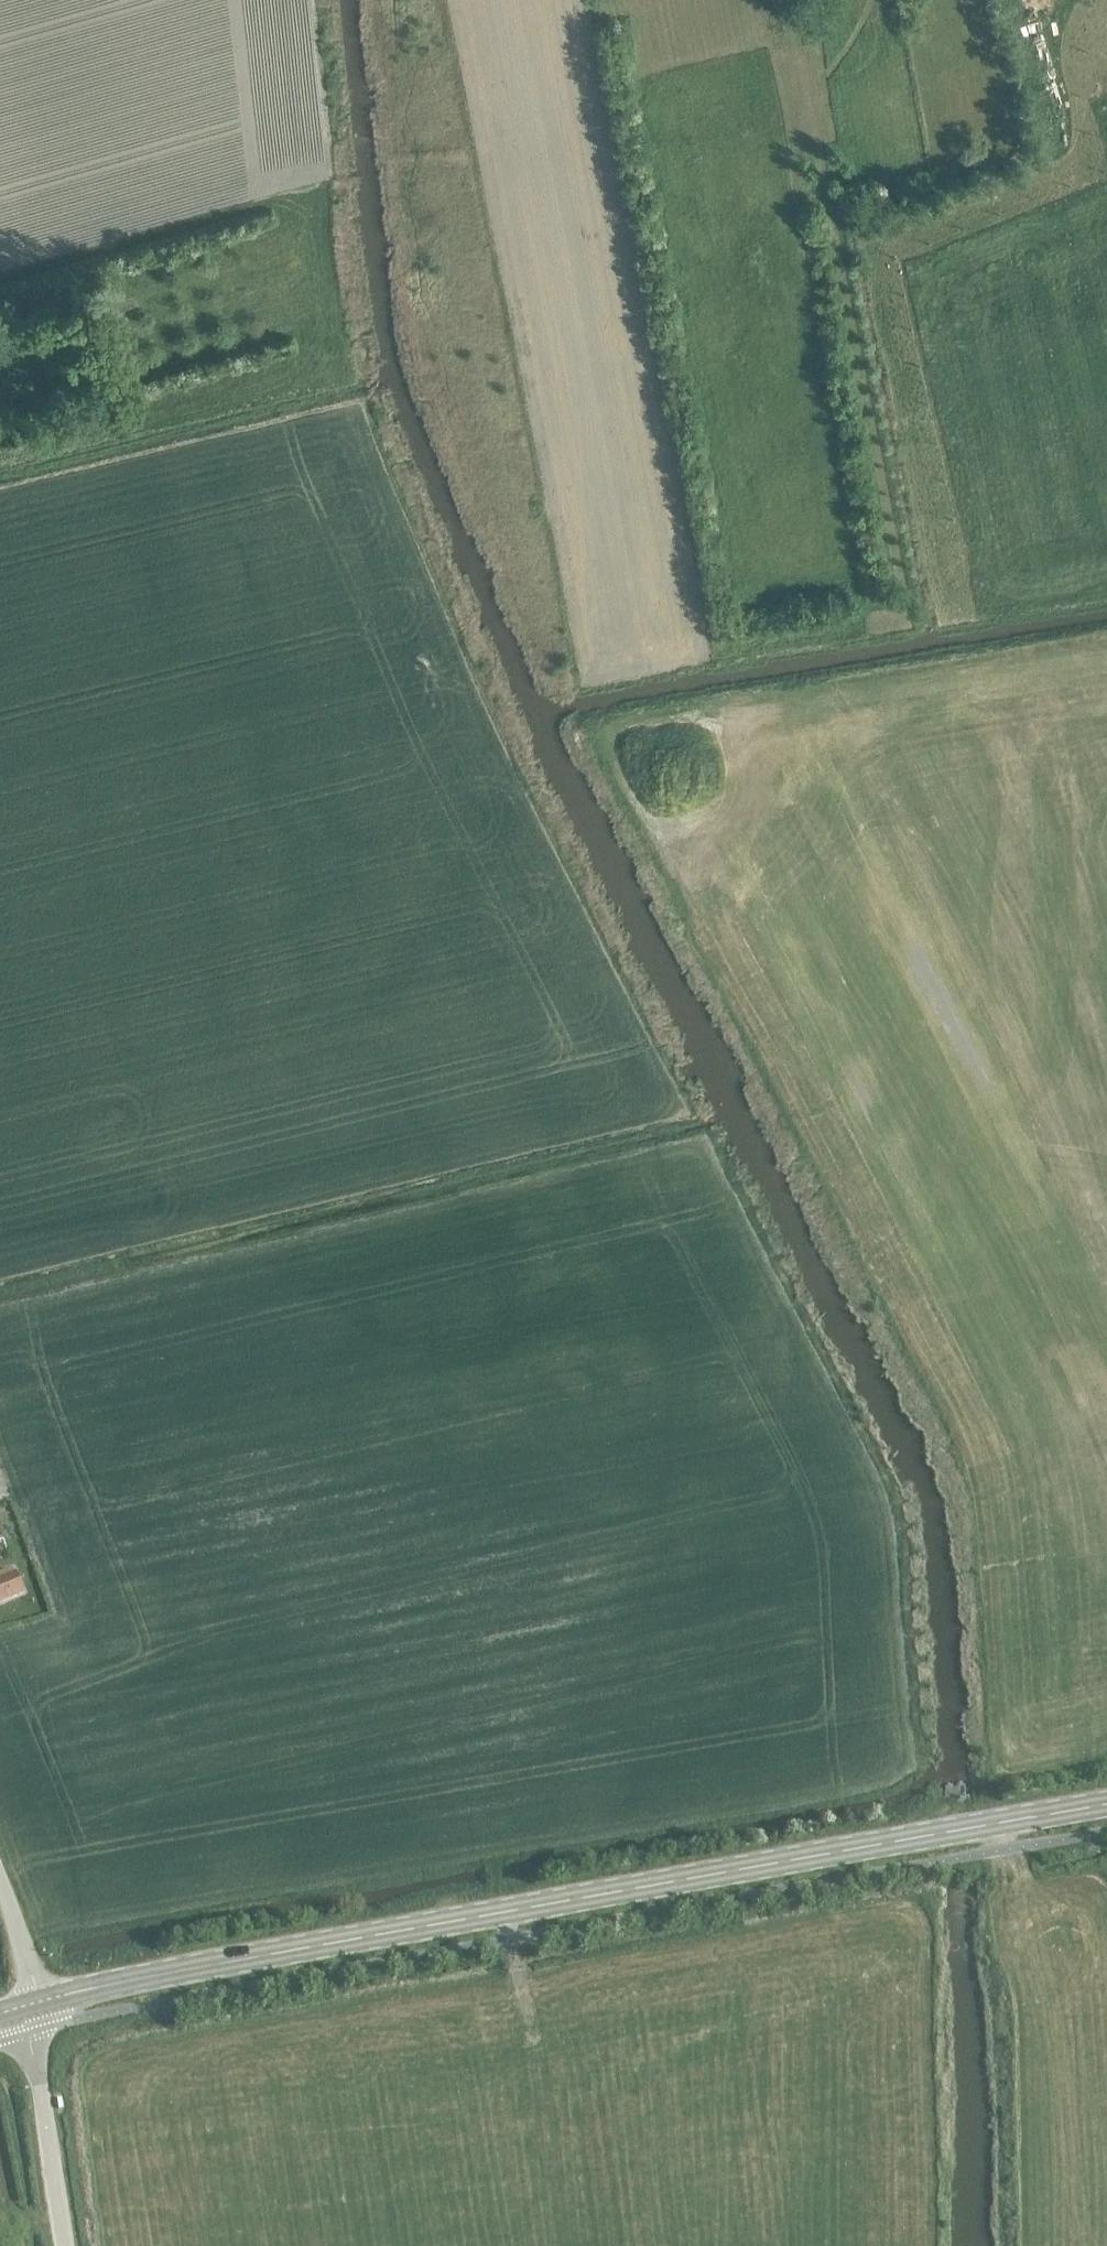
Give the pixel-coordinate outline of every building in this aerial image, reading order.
[(26,1597),(18,1576),(0,1583),(0,1607),(26,1597)]
